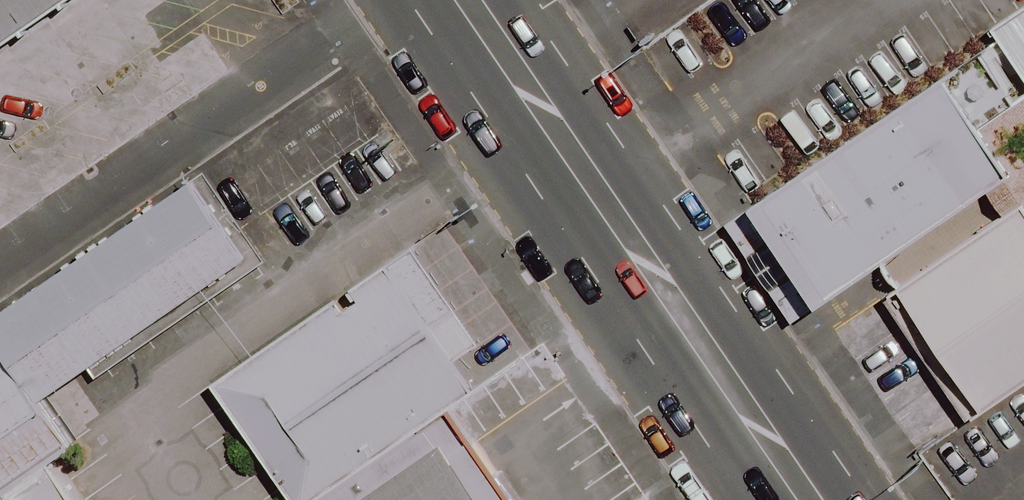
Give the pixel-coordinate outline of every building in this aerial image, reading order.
[(72,0),(0,0),(0,49),(72,0)] [(970,27),(1016,98),(1023,93),(1023,0),(1013,0),(970,27)] [(960,133),(1016,98),(995,67),(937,100),(960,133)] [(920,86),(735,209),(798,302),(983,179),(955,137),(920,86)] [(0,308),(0,493),(51,458),(71,445),(42,398),(249,257),(191,175),(0,308)] [(883,298),(964,414),(1023,372),(1023,240),(1006,214),(883,298)] [(212,383),(293,499),(313,499),(451,406),(475,390),(454,360),(480,344),(412,246),(212,383)] [(451,406),(313,499),(518,499),(451,406)] [(0,493),(0,499),(81,499),(51,458),(0,493)]
